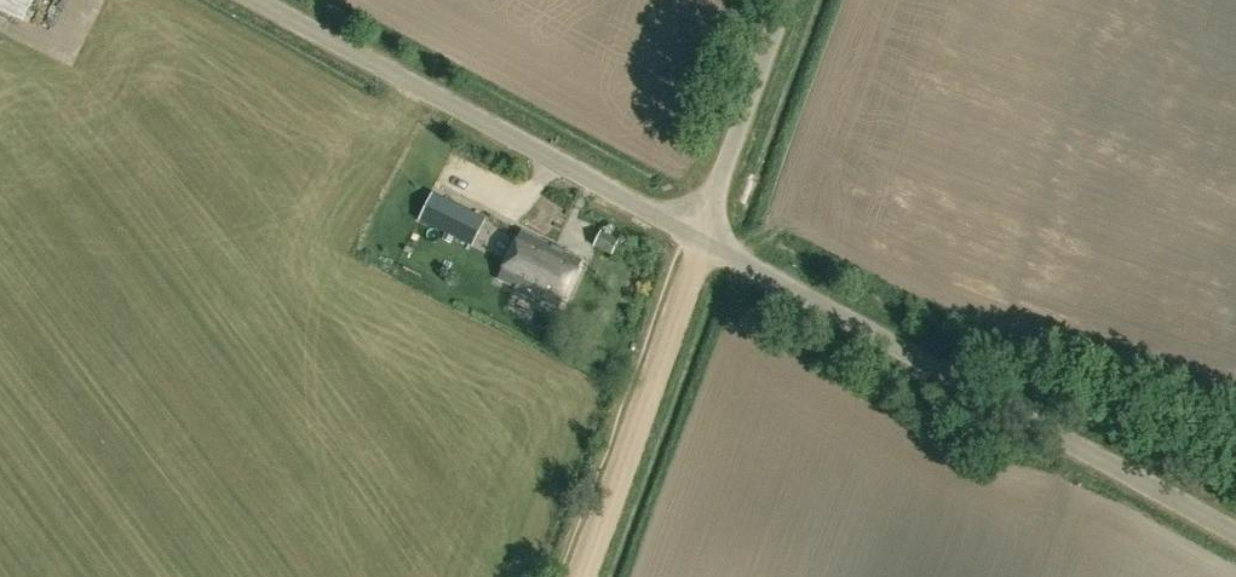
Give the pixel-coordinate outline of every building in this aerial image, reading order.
[(30,18),(37,0),(0,0),(0,6),(30,18)] [(432,195),(420,221),(435,228),(472,245),(484,220),(432,195)] [(601,231),(592,248),(611,257),(620,240),(601,231)] [(580,261),(520,232),(498,278),(557,307),(580,261)]
